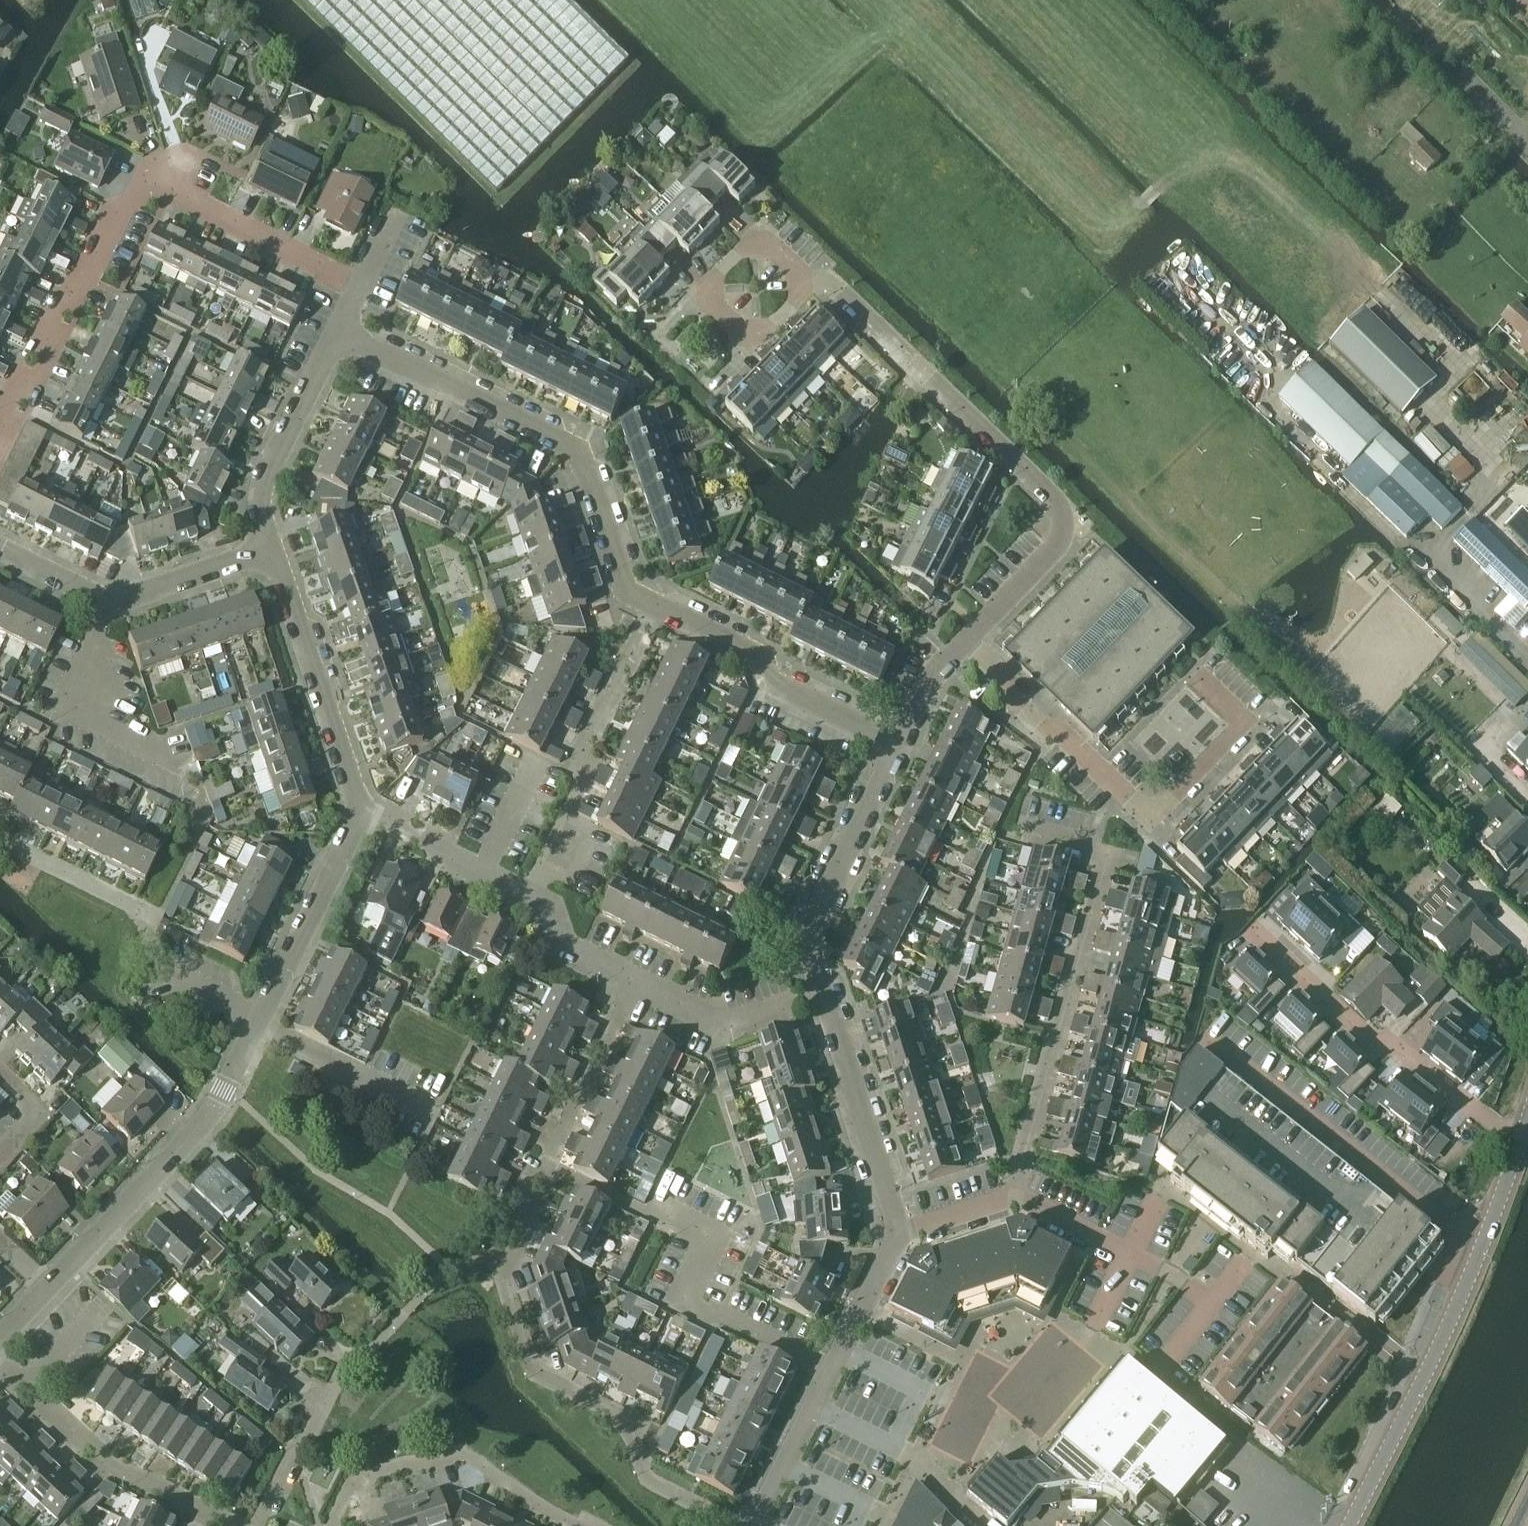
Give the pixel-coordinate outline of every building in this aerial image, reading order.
[(102,5),(104,12),(115,8),(112,0),(104,0),(102,5)] [(567,0),(303,0),(498,193),(629,60),(567,0)] [(8,34),(0,25),(0,42),(8,34)] [(270,42),(256,26),(240,42),(248,50),(255,43),(262,50),(270,42)] [(194,99),(208,70),(216,54),(173,32),(156,65),(169,72),(160,89),(179,99),(182,93),(194,99)] [(99,54),(80,60),(100,121),(138,109),(118,48),(115,36),(96,43),(99,54)] [(248,150),(262,121),(235,107),(243,92),(216,79),(208,95),(217,100),(203,128),(248,150)] [(303,97),(287,101),(292,121),(309,117),(303,97)] [(67,135),(74,121),(47,108),(40,121),(67,135)] [(97,188),(113,156),(71,136),(56,167),(97,188)] [(263,160),(251,185),(296,207),(310,178),(318,161),(277,141),(276,144),(269,140),(259,159),(263,160)] [(688,173),(718,202),(728,192),(740,204),(756,187),(722,155),(707,170),(698,162),(688,173)] [(38,172),(33,183),(44,188),(35,206),(67,221),(69,218),(76,203),(65,197),(70,187),(38,172)] [(709,212),(718,202),(688,173),(663,199),(705,240),(721,224),(709,212)] [(351,234),(370,194),(333,176),(323,197),(334,203),(325,221),(351,234)] [(610,181),(605,177),(597,185),(605,193),(610,188),(610,181)] [(597,198),(603,198),(606,195),(600,189),(594,195),(597,198)] [(690,256),(705,240),(663,199),(648,214),(656,222),(647,232),(647,233),(668,254),(678,244),(690,256)] [(24,200),(15,219),(26,224),(58,240),(65,225),(74,230),(78,222),(69,218),(67,221),(35,206),(24,200)] [(78,222),(74,230),(84,235),(86,231),(88,227),(78,222)] [(584,227),(579,222),(573,228),(588,243),(595,236),(585,226),(584,227)] [(26,224),(17,243),(48,258),(50,254),(58,240),(26,224)] [(161,265),(177,234),(158,225),(142,256),(161,265)] [(647,233),(647,232),(640,226),(615,252),(621,259),(655,291),(671,275),(659,263),(668,254),(647,233)] [(179,274),(195,243),(177,234),(161,265),(179,274)] [(0,247),(0,256),(1,257),(8,260),(8,261),(32,273),(39,277),(47,262),(56,267),(60,259),(50,254),(48,258),(17,243),(5,237),(0,247)] [(195,243),(179,274),(189,279),(185,287),(194,291),(213,252),(195,243)] [(216,292),(231,261),(213,252),(194,291),(203,295),(206,288),(216,292)] [(0,259),(0,279),(23,291),(25,287),(32,273),(8,261),(8,260),(1,257),(0,259)] [(60,259),(56,267),(65,271),(67,267),(69,263),(60,259)] [(477,270),(484,268),(486,264),(478,259),(473,267),(477,270)] [(640,308),(655,291),(621,259),(607,274),(603,270),(592,281),(617,306),(627,296),(640,308)] [(231,261),(216,292),(225,297),(219,307),(227,311),(233,301),(234,301),(250,270),(231,261)] [(421,318),(436,287),(424,281),(431,267),(421,262),(414,276),(414,275),(398,307),(421,318)] [(496,277),(505,281),(509,274),(500,269),(496,277)] [(253,310),(268,279),(250,270),(234,301),(253,310)] [(436,287),(421,318),(442,328),(457,297),(446,291),(453,277),(443,272),(436,287)] [(14,309),(21,295),(31,299),(35,292),(25,287),(23,291),(0,279),(0,302),(14,309)] [(271,319),(286,288),(268,279),(253,310),(271,319)] [(457,297),(442,328),(464,339),(470,327),(479,308),(467,302),(474,288),(464,283),(457,297)] [(143,302),(147,293),(136,288),(131,296),(143,302)] [(286,288),(271,319),(290,329),(305,298),(286,288)] [(35,292),(31,299),(40,304),(42,300),(44,296),(35,292)] [(147,293),(143,302),(154,307),(159,299),(147,293)] [(479,308),(470,327),(464,339),(485,350),(500,318),(489,313),(496,298),(486,294),(479,308)] [(114,296),(105,315),(136,331),(145,312),(121,299),(114,296)] [(5,327),(7,323),(14,309),(0,302),(0,325),(5,327)] [(1501,320),(1525,342),(1519,348),(1527,356),(1527,312),(1517,302),(1501,320)] [(507,360),(522,329),(510,323),(517,309),(507,304),(500,318),(485,350),(506,360),(507,360)] [(180,319),(184,312),(172,306),(169,314),(180,319)] [(184,312),(180,319),(191,325),(195,317),(184,312)] [(829,354),(828,355),(835,361),(851,345),(817,312),(808,322),(800,315),(794,321),(829,354)] [(1366,313),(1333,345),(1404,415),(1436,381),(1366,313)] [(105,315),(96,333),(127,349),(127,348),(136,331),(105,315)] [(814,370),(828,355),(829,354),(794,321),(788,327),(796,334),(787,344),(814,370)] [(525,378),(540,347),(529,341),(536,327),(526,322),(522,329),(507,360),(506,360),(503,367),(525,378)] [(3,331),(12,336),(13,336),(16,328),(7,323),(5,327),(0,325),(0,338),(3,331)] [(216,338),(220,329),(209,324),(205,332),(216,338)] [(13,336),(12,336),(22,341),(24,337),(26,333),(16,328),(13,336)] [(220,329),(216,338),(228,343),(232,335),(220,329)] [(96,333),(87,352),(118,367),(117,368),(129,374),(138,354),(127,348),(127,349),(96,333)] [(547,389),(562,357),(550,352),(557,337),(547,333),(540,347),(525,378),(547,389)] [(169,347),(178,351),(183,340),(175,335),(169,347)] [(253,356),(257,347),(247,342),(242,351),(253,356)] [(190,343),(184,355),(193,359),(199,348),(190,343)] [(568,399),(583,368),(572,362),(579,348),(569,343),(562,357),(547,389),(568,399)] [(799,385),(806,392),(821,377),(813,370),(814,370),(787,344),(778,353),(770,346),(764,352),(799,385)] [(172,363),(178,351),(169,347),(163,358),(172,363)] [(257,347),(253,356),(264,362),(268,353),(257,347)] [(87,352),(78,370),(109,385),(117,368),(118,367),(87,352)] [(806,392),(799,385),(764,352),(758,358),(766,365),(757,375),(791,408),(806,392)] [(583,368),(568,399),(590,410),(605,379),(593,373),(600,359),(590,354),(583,368)] [(184,378),(193,359),(184,355),(175,373),(184,378)] [(619,362),(625,368),(631,361),(625,355),(619,362)] [(236,357),(227,376),(258,391),(268,372),(236,357)] [(1280,398),(1351,469),(1342,477),(1406,539),(1428,517),(1442,531),(1464,509),(1411,458),(1361,411),(1341,391),(1314,364),(1280,398)] [(4,377),(6,373),(8,369),(0,365),(0,375),(4,377)] [(605,379),(590,410),(612,421),(627,390),(615,384),(622,369),(612,365),(605,379)] [(78,370),(69,388),(100,404),(109,385),(78,370)] [(151,384),(159,388),(165,376),(157,372),(151,384)] [(179,389),(184,378),(175,373),(170,384),(179,389)] [(776,423),(791,408),(757,375),(748,384),(740,377),(734,383),(769,416),(776,423)] [(227,376),(218,394),(249,409),(258,391),(227,376)] [(753,433),(769,416),(734,383),(728,389),(736,396),(726,407),(753,433)] [(154,399),(159,388),(151,384),(145,395),(154,399)] [(69,388),(59,406),(91,422),(100,404),(69,388)] [(209,411),(209,412),(240,428),(249,409),(218,394),(209,411)] [(163,398),(157,409),(166,414),(172,402),(171,402),(163,398)] [(343,417),(378,434),(387,415),(353,398),(343,417)] [(197,405),(187,425),(200,431),(231,446),(240,428),(209,412),(209,411),(197,405)] [(59,406),(50,425),(51,425),(82,441),(91,422),(59,406)] [(138,409),(133,420),(141,424),(147,413),(138,409)] [(157,409),(152,421),(160,425),(166,414),(157,409)] [(655,415),(622,426),(630,449),(663,438),(659,426),(674,421),(670,410),(655,415)] [(463,432),(469,418),(461,414),(454,427),(463,432)] [(368,454),(378,434),(343,417),(334,437),(368,454)] [(469,418),(463,432),(471,436),(478,422),(469,418)] [(127,432),(125,435),(134,439),(135,436),(141,424),(133,420),(127,432)] [(947,435),(953,428),(945,420),(938,427),(947,435)] [(26,422),(21,433),(42,444),(48,433),(26,422)] [(156,454),(164,436),(148,428),(139,445),(140,446),(156,454)] [(443,472),(460,437),(440,428),(423,462),(443,472)] [(191,449),(201,455),(202,454),(222,464),(231,446),(200,431),(191,449)] [(21,433),(16,444),(37,455),(42,444),(21,433)] [(481,491),(508,437),(500,433),(490,452),(479,447),(462,481),(481,491)] [(663,438),(630,449),(638,472),(657,465),(671,461),(666,449),(681,443),(678,433),(663,438)] [(61,450),(65,441),(54,436),(49,445),(61,450)] [(334,437),(324,456),(358,473),(368,454),(334,437)] [(462,481),(479,447),(460,437),(443,472),(462,481)] [(512,504),(537,483),(537,482),(515,472),(518,466),(507,461),(516,441),(508,437),(481,491),(501,501),(502,499),(512,504)] [(132,442),(124,438),(114,458),(123,462),(132,442)] [(406,448),(419,455),(423,446),(411,439),(406,448)] [(65,441),(61,450),(72,456),(76,447),(65,441)] [(16,444),(10,455),(31,465),(37,455),(16,444)] [(135,455),(151,463),(156,454),(140,446),(135,455)] [(414,464),(419,455),(406,448),(402,458),(414,464)] [(899,453),(889,448),(884,459),(894,464),(899,453)] [(98,469),(102,460),(91,454),(86,463),(98,469)] [(201,455),(192,473),(224,488),(233,470),(233,469),(222,464),(202,454),(201,455)] [(10,455),(5,466),(26,476),(31,465),(10,455)] [(312,502),(348,505),(349,493),(358,473),(324,456),(314,476),(323,480),(312,502)] [(657,465),(638,472),(645,495),(678,484),(674,471),(689,466),(686,456),(674,460),(671,461),(657,465)] [(950,476),(994,498),(997,490),(988,485),(994,473),(961,456),(951,475),(950,476)] [(1460,456),(1445,470),(1461,487),(1475,473),(1460,456)] [(810,471),(816,465),(808,457),(802,464),(810,471)] [(102,460),(98,469),(109,474),(114,466),(102,460)] [(138,478),(142,470),(130,464),(126,472),(138,478)] [(0,476),(0,490),(15,497),(21,484),(22,484),(26,476),(5,466),(0,476)] [(933,491),(940,495),(941,495),(974,512),(980,500),(990,505),(994,498),(950,476),(951,475),(943,471),(933,491)] [(192,473),(183,491),(185,492),(193,504),(205,518),(211,505),(214,507),(224,488),(192,473)] [(387,487),(400,493),(404,484),(392,478),(387,487)] [(678,484),(645,495),(653,518),(686,506),(682,494),(697,489),(693,479),(678,484)] [(523,535),(559,523),(555,511),(576,505),(573,495),(545,505),(537,483),(512,504),(523,535)] [(9,508),(6,515),(24,524),(40,493),(22,484),(21,484),(15,497),(9,508)] [(58,502),(43,534),(61,543),(76,511),(80,501),(73,497),(73,496),(71,495),(74,488),(67,485),(64,491),(63,493),(62,494),(59,500),(58,502)] [(395,502),(400,493),(387,487),(383,496),(395,502)] [(40,493),(24,524),(43,534),(58,502),(59,500),(62,494),(63,493),(53,488),(49,498),(40,493)] [(9,508),(15,497),(0,490),(0,504),(9,508)] [(180,500),(163,505),(166,513),(177,546),(197,540),(196,536),(209,531),(205,518),(193,504),(185,492),(180,500)] [(406,495),(401,505),(421,514),(426,504),(407,495),(406,495)] [(968,524),(974,512),(941,495),(940,495),(931,513),(931,514),(974,536),(978,529),(968,524)] [(686,506),(653,518),(661,540),(694,529),(690,517),(705,512),(701,501),(686,506)] [(347,517),(348,505),(312,502),(320,526),(311,529),(318,550),(354,537),(347,517)] [(426,504),(421,514),(424,515),(430,519),(441,524),(446,514),(426,504)] [(459,509),(449,528),(459,533),(463,525),(469,514),(459,509)] [(912,529),(955,550),(961,539),(970,544),(974,536),(931,514),(931,513),(922,509),(912,529)] [(1524,509),(1505,527),(1527,551),(1527,514),(1524,509)] [(76,511),(61,543),(79,552),(95,520),(76,511)] [(95,520),(79,552),(98,561),(102,554),(119,562),(120,528),(113,530),(104,525),(108,517),(99,513),(95,521),(95,520)] [(166,513),(147,520),(158,553),(177,546),(166,513)] [(381,518),(384,527),(397,523),(394,513),(381,518)] [(120,528),(119,562),(137,556),(138,560),(158,553),(147,520),(127,527),(120,528)] [(1474,520),(1453,541),(1525,611),(1527,608),(1527,572),(1474,520)] [(387,537),(401,532),(397,523),(384,527),(387,537)] [(530,556),(566,544),(559,523),(523,535),(530,556)] [(694,529),(661,540),(669,564),(702,553),(697,539),(712,534),(709,524),(694,529)] [(468,537),(472,529),(463,525),(459,533),(468,537)] [(572,542),(587,537),(584,528),(569,533),(572,542)] [(912,529),(903,548),(911,553),(955,575),(958,567),(949,562),(955,550),(912,529)] [(318,550),(325,570),(361,558),(354,537),(318,550)] [(587,537),(572,542),(575,551),(590,546),(587,537)] [(733,599),(748,568),(737,562),(744,548),(734,543),(727,557),(726,557),(711,588),(733,599)] [(537,576),(573,564),(566,544),(530,556),(537,576)] [(911,553),(901,573),(913,579),(908,589),(930,600),(941,577),(951,582),(955,575),(911,553)] [(1154,608),(1136,590),(1140,585),(1106,553),(1008,655),(1042,688),(1046,683),(1065,701),(1060,705),(1094,738),(1193,636),(1159,603),(1154,608)] [(395,558),(398,568),(411,563),(408,554),(395,558)] [(754,610),(770,579),(758,573),(765,559),(755,554),(748,568),(733,599),(754,610)] [(332,591),(368,578),(361,558),(325,570),(332,591)] [(401,578),(415,573),(411,563),(398,568),(401,578)] [(537,577),(527,580),(534,600),(544,597),(580,585),(580,584),(573,564),(537,576),(537,577)] [(776,620),(791,589),(780,583),(787,569),(777,564),(770,579),(754,610),(776,620)] [(586,583),(601,578),(598,569),(583,574),(586,582),(586,583)] [(798,631),(813,600),(801,594),(808,580),(798,575),(791,589),(776,620),(797,631),(798,631)] [(339,612),(349,608),(375,599),(375,598),(368,578),(332,591),(339,612)] [(551,618),(555,628),(587,631),(579,608),(587,606),(583,593),(604,587),(601,578),(586,583),(586,582),(580,584),(580,585),(544,597),(551,618)] [(23,604),(3,594),(0,600),(0,633),(6,637),(23,604)] [(349,608),(353,619),(332,626),(335,635),(392,616),(385,595),(375,598),(375,599),(349,608)] [(231,604),(242,639),(263,632),(252,597),(231,604)] [(814,653),(830,621),(818,616),(825,601),(815,597),(813,600),(798,631),(797,631),(792,642),(814,653)] [(495,602),(498,612),(508,609),(504,599),(495,602)] [(26,646),(42,614),(23,604),(6,637),(26,646)] [(222,646),(242,639),(231,604),(210,611),(222,646)] [(836,663),(851,632),(839,626),(846,612),(837,607),(830,621),(814,653),(836,663)] [(202,653),(222,646),(210,611),(190,618),(202,653)] [(42,614),(26,646),(45,656),(62,623),(42,614)] [(392,616),(335,635),(338,644),(359,637),(363,648),(399,636),(392,616)] [(181,660),(202,653),(190,618),(169,625),(181,660)] [(857,674),(873,643),(861,637),(868,623),(858,618),(851,632),(836,663),(857,674)] [(1454,624),(1445,633),(1459,648),(1468,638),(1454,624)] [(160,667),(181,660),(169,625),(149,632),(160,667)] [(880,629),(873,643),(857,674),(880,685),(895,654),(883,648),(890,633),(880,629)] [(140,674),(160,667),(149,632),(128,639),(140,674)] [(367,660),(346,667),(349,676),(364,671),(370,669),(406,657),(399,636),(363,648),(367,660)] [(545,658),(579,675),(589,655),(555,638),(545,658)] [(1527,696),(1472,640),(1458,653),(1515,710),(1527,696)] [(665,663),(700,680),(709,660),(675,643),(665,663)] [(370,669),(377,689),(403,681),(412,678),(413,678),(406,657),(370,669)] [(570,694),(579,675),(545,658),(536,678),(570,694)] [(690,699),(700,680),(665,663),(656,683),(690,699)] [(585,678),(599,685),(604,676),(590,669),(585,678)] [(364,671),(349,676),(353,685),(368,680),(364,671)] [(431,683),(428,690),(429,695),(440,691),(453,686),(450,677),(437,681),(431,683)] [(367,692),(374,713),(410,701),(419,698),(412,678),(403,681),(377,689),(367,692)] [(560,714),(570,694),(536,678),(526,697),(560,714)] [(595,694),(599,685),(585,678),(581,687),(595,694)] [(261,686),(264,695),(274,692),(272,682),(261,686)] [(680,719),(690,699),(656,683),(646,702),(680,719)] [(249,700),(264,695),(261,686),(247,691),(249,700)] [(453,686),(440,691),(443,701),(457,696),(453,686)] [(732,696),(745,702),(749,693),(736,687),(732,696)] [(12,702),(17,694),(5,688),(1,697),(12,702)] [(218,701),(221,710),(233,705),(230,696),(218,701)] [(740,712),(745,702),(732,696),(727,706),(740,712)] [(551,733),(560,714),(526,697),(516,716),(551,733)] [(242,723),(237,725),(240,734),(240,735),(287,719),(280,698),(245,710),(239,712),(242,723)] [(199,717),(221,710),(218,701),(196,708),(199,717)] [(381,734),(417,722),(410,701),(374,713),(381,734)] [(671,738),(680,719),(646,702),(637,721),(671,738)] [(164,706),(152,709),(159,729),(171,725),(164,706)] [(1401,706),(1374,735),(1393,752),(1420,723),(1401,706)] [(176,725),(199,717),(196,708),(173,716),(176,725)] [(566,717),(580,725),(585,715),(571,708),(566,717)] [(444,723),(457,719),(454,709),(441,714),(444,723)] [(950,729),(984,745),(990,734),(997,738),(1001,729),(994,726),(960,709),(950,729)] [(27,729),(31,720),(20,714),(16,723),(27,729)] [(746,715),(742,725),(753,731),(757,721),(746,715)] [(541,753),(551,733),(516,716),(507,736),(541,753)] [(576,733),(580,725),(566,717),(562,725),(576,733)] [(287,719),(240,735),(247,755),(249,756),(253,754),(259,752),(259,751),(294,739),(287,719)] [(31,720),(27,729),(39,735),(43,726),(31,720)] [(661,758),(671,738),(637,721),(627,741),(661,758)] [(417,722),(381,734),(388,755),(424,742),(417,722)] [(1281,726),(1275,732),(1311,765),(1326,749),(1299,723),(1289,733),(1281,726)] [(464,738),(473,742),(479,730),(470,725),(464,738)] [(713,735),(726,742),(730,732),(717,725),(713,735)] [(975,765),(984,745),(950,729),(940,748),(975,765)] [(489,734),(479,730),(473,742),(482,747),(489,734)] [(1278,745),(1268,755),(1296,781),(1311,765),(1275,732),(1270,738),(1278,745)] [(773,741),(784,746),(788,738),(777,733),(773,741)] [(721,751),(726,742),(713,735),(708,744),(721,751)] [(198,736),(188,739),(192,751),(202,748),(198,736)] [(294,739),(259,751),(259,752),(266,771),(301,760),(294,739)] [(652,776),(661,758),(627,741),(617,761),(627,765),(652,777),(652,776)] [(11,761),(12,758),(16,751),(0,743),(0,783),(11,761)] [(202,748),(192,751),(197,763),(206,764),(220,756),(215,743),(210,745),(202,748)] [(61,759),(64,750),(53,744),(49,753),(61,759)] [(561,763),(565,754),(551,747),(546,756),(561,763)] [(1516,759),(1527,771),(1527,747),(1516,759)] [(788,748),(779,767),(813,784),(819,787),(833,794),(837,785),(817,775),(823,765),(788,748)] [(931,767),(965,784),(972,787),(981,768),(975,765),(940,748),(931,767)] [(1027,767),(1033,756),(1020,749),(1014,761),(1027,767)] [(79,768),(84,759),(73,754),(68,763),(79,768)] [(429,755),(406,774),(427,785),(423,794),(442,804),(464,760),(455,755),(450,765),(440,760),(429,755)] [(1251,757),(1246,763),(1281,797),(1288,804),(1303,788),(1296,781),(1268,755),(1259,765),(1251,757)] [(84,759),(79,768),(92,774),(95,765),(84,759)] [(301,760),(266,771),(273,792),(308,780),(301,760)] [(464,760),(442,804),(462,814),(479,780),(469,775),(474,765),(464,760)] [(0,783),(0,796),(14,803),(25,781),(26,782),(31,771),(11,761),(0,783)] [(1248,777),(1239,786),(1266,812),(1281,797),(1246,763),(1240,769),(1248,777)] [(693,774),(706,780),(711,771),(698,764),(693,774)] [(662,781),(652,776),(652,777),(627,765),(618,784),(652,801),(662,781)] [(598,775),(612,781),(616,773),(602,766),(598,775)] [(779,767),(769,787),(803,804),(813,784),(779,767)] [(956,803),(965,784),(931,767),(921,787),(956,803)] [(1481,769),(1476,775),(1478,785),(1484,791),(1494,782),(1481,769)] [(1005,780),(1018,786),(1023,777),(1009,770),(1005,780)] [(118,787),(122,778),(111,773),(106,782),(118,787)] [(702,789),(706,780),(693,774),(689,783),(702,789)] [(608,790),(612,781),(598,775),(594,783),(608,790)] [(211,777),(202,780),(206,792),(215,789),(211,777)] [(122,778),(118,787),(130,793),(134,784),(122,778)] [(308,780),(273,792),(280,813),(315,801),(308,780)] [(1013,796),(1018,786),(1005,780),(1000,789),(1013,796)] [(14,803),(8,814),(29,824),(45,791),(44,790),(26,782),(25,781),(14,803)] [(45,791),(29,824),(48,833),(64,800),(63,800),(67,792),(47,783),(44,790),(45,791)] [(215,789),(206,792),(211,804),(219,801),(234,796),(230,784),(215,789)] [(642,821),(652,801),(618,784),(608,804),(642,821)] [(1221,788),(1216,794),(1251,828),(1257,834),(1272,819),(1265,813),(1266,812),(1239,786),(1229,796),(1221,788)] [(769,787),(759,806),(794,823),(803,804),(769,787)] [(819,787),(815,796),(828,803),(833,794),(819,787)] [(946,823),(956,803),(921,787),(912,806),(946,823)] [(64,800),(48,833),(67,843),(83,810),(74,805),(77,800),(75,795),(68,792),(67,792),(63,800),(64,800)] [(157,806),(161,798),(150,792),(145,801),(157,806)] [(1218,808),(1209,817),(1236,843),(1242,850),(1257,834),(1251,828),(1216,794),(1210,800),(1218,808)] [(1373,813),(1381,820),(1398,803),(1390,795),(1373,813)] [(161,798),(157,806),(169,812),(173,803),(161,798)] [(1003,816),(1008,806),(994,799),(989,809),(990,809),(1003,816)] [(1476,841),(1508,873),(1527,853),(1527,829),(1509,809),(1498,799),(1482,815),(1493,826),(1476,841)] [(751,802),(741,821),(750,825),(784,842),(794,823),(759,806),(751,802)] [(711,806),(703,803),(699,812),(706,816),(711,806)] [(633,840),(642,821),(608,804),(598,823),(633,840)] [(593,821),(597,812),(583,805),(579,814),(593,821)] [(936,842),(946,823),(912,806),(902,825),(936,842)] [(986,818),(999,825),(1003,816),(990,809),(986,818)] [(67,843),(66,845),(67,848),(77,853),(80,852),(81,849),(87,852),(102,819),(83,810),(67,843)] [(218,825),(226,822),(222,810),(213,813),(218,825)] [(102,819),(87,852),(106,862),(122,829),(112,824),(115,818),(105,813),(102,819)] [(800,826),(814,833),(818,824),(804,817),(800,826)] [(1191,819),(1186,825),(1221,859),(1227,866),(1242,850),(1236,843),(1209,817),(1199,827),(1191,819)] [(994,834),(999,825),(986,818),(981,828),(994,834)] [(122,829),(106,862),(125,871),(141,838),(131,833),(135,828),(125,823),(122,829)] [(750,825),(740,845),(794,872),(799,863),(779,853),(784,842),(750,825)] [(927,862),(936,842),(902,825),(892,845),(927,862)] [(1185,856),(1177,864),(1204,890),(1213,881),(1206,874),(1221,859),(1186,825),(1180,831),(1188,839),(1178,849),(1185,856)] [(809,842),(814,833),(800,826),(795,835),(809,842)] [(684,843),(691,846),(696,849),(703,834),(691,828),(684,843)] [(141,838),(125,871),(145,881),(161,848),(151,843),(154,838),(151,832),(145,829),(141,838)] [(207,850),(213,838),(204,834),(198,845),(207,850)] [(245,846),(237,864),(248,869),(281,886),(291,866),(282,861),(288,847),(266,836),(258,850),(257,852),(245,846)] [(684,843),(679,852),(686,855),(691,846),(684,843)] [(740,845),(731,864),(765,881),(770,870),(790,880),(794,872),(740,845)] [(917,881),(927,862),(892,845),(883,865),(892,870),(893,869),(917,881)] [(642,872),(650,855),(636,848),(628,865),(642,872)] [(966,857),(980,864),(984,854),(971,848),(966,857)] [(1065,881),(1065,882),(1071,883),(1068,892),(1084,897),(1089,878),(1068,872),(1071,860),(1034,850),(1029,871),(1065,881)] [(995,852),(987,879),(995,882),(1003,854),(995,852)] [(189,864),(198,869),(204,857),(194,853),(189,864)] [(975,873),(980,864),(966,857),(962,867),(975,873)] [(192,881),(198,869),(189,864),(183,876),(192,881)] [(731,864),(721,884),(755,901),(775,911),(779,902),(766,895),(767,894),(760,891),(765,881),(731,864)] [(392,965),(405,939),(416,917),(405,912),(420,882),(389,867),(371,905),(387,913),(368,953),(392,965)] [(236,877),(232,886),(238,889),(239,889),(272,905),(281,886),(248,869),(243,880),(236,877)] [(927,885),(917,881),(893,869),(892,870),(883,888),(917,905),(927,885)] [(687,894),(695,878),(681,870),(672,887),(687,894)] [(1060,902),(1065,882),(1065,881),(1029,871),(1023,892),(1060,902)] [(695,878),(687,894),(701,901),(709,884),(695,878)] [(1446,881),(1417,913),(1430,924),(1422,933),(1434,944),(1452,961),(1472,939),(1496,962),(1510,947),(1485,925),(1487,922),(1469,905),(1459,896),(1461,894),(1455,888),(1454,889),(1452,887),(1446,881)] [(1303,909),(1283,929),(1300,946),(1336,907),(1309,882),(1293,899),(1303,909)] [(621,924),(637,892),(619,883),(603,915),(621,924)] [(227,884),(218,903),(262,925),(272,905),(239,889),(238,889),(232,886),(231,886),(227,884)] [(1110,890),(1108,899),(1123,904),(1128,905),(1129,905),(1166,916),(1173,918),(1178,896),(1172,894),(1135,884),(1131,896),(1110,890)] [(908,925),(917,905),(883,888),(874,908),(908,925)] [(963,904),(968,894),(954,888),(950,897),(963,904)] [(175,892),(170,903),(179,907),(179,908),(185,910),(187,905),(181,902),(185,896),(175,892)] [(640,933),(656,901),(637,892),(621,924),(628,927),(624,936),(625,939),(630,942),(633,941),(637,931),(640,933)] [(1056,914),(1060,902),(1023,892),(1017,913),(1075,929),(1078,920),(1056,914)] [(460,953),(478,916),(467,910),(469,907),(442,893),(426,925),(452,938),(448,947),(460,953)] [(983,894),(980,903),(1000,908),(1001,903),(995,901),(995,898),(983,894)] [(1244,896),(1234,896),(1234,908),(1245,907),(1244,896)] [(963,904),(950,897),(945,907),(958,913),(963,904)] [(745,923),(753,906),(739,899),(731,916),(745,923)] [(1108,899),(1105,909),(1120,913),(1126,915),(1129,905),(1128,905),(1123,904),(1108,899)] [(663,944),(679,913),(656,901),(640,933),(663,944)] [(170,903),(164,915),(173,919),(179,908),(179,907),(170,903)] [(218,903),(208,922),(252,944),(262,925),(218,903)] [(989,921),(992,908),(980,905),(977,918),(989,921)] [(1126,915),(1123,926),(1160,937),(1160,936),(1167,938),(1173,918),(1166,916),(1129,905),(1126,915)] [(1336,907),(1300,946),(1319,964),(1339,943),(1348,952),(1365,935),(1336,907)] [(898,944),(908,925),(874,908),(864,927),(898,944)] [(683,954),(699,923),(679,913),(663,944),(683,954)] [(1072,939),(1075,929),(1017,913),(1011,934),(1048,944),(1052,928),(1059,929),(1057,934),(1072,939)] [(478,916),(460,953),(484,965),(488,956),(503,963),(519,931),(491,918),(490,921),(478,916)] [(199,942),(210,947),(243,964),(252,944),(208,922),(199,942)] [(704,965),(719,933),(699,923),(683,954),(686,956),(682,965),(683,968),(688,970),(691,969),(695,960),(704,965)] [(979,941),(983,926),(974,923),(970,939),(979,941)] [(1098,932),(1096,941),(1111,945),(1111,946),(1117,948),(1117,947),(1163,960),(1164,958),(1169,939),(1169,938),(1167,938),(1160,936),(1160,937),(1123,926),(1120,938),(1098,932)] [(898,944),(864,927),(854,946),(889,963),(898,944)] [(940,941),(954,947),(958,938),(945,931),(940,941)] [(719,933),(704,965),(720,972),(736,941),(719,933)] [(1045,955),(1048,944),(1011,934),(1005,954),(1063,970),(1066,961),(1045,955)] [(949,957),(954,947),(940,941),(936,950),(949,957)] [(1096,941),(1093,950),(1109,955),(1114,956),(1117,948),(1111,946),(1111,945),(1096,941)] [(889,963),(854,946),(845,966),(859,973),(853,985),(873,995),(884,973),(893,977),(897,968),(889,964),(889,963)] [(1114,958),(1111,968),(1148,978),(1148,979),(1157,981),(1163,960),(1117,947),(1117,948),(1114,956),(1114,958)] [(320,968),(359,988),(368,968),(334,951),(328,963),(323,961),(320,968)] [(1254,951),(1233,974),(1259,999),(1249,1009),(1259,1019),(1285,991),(1276,983),(1282,977),(1254,951)] [(1061,980),(1063,970),(1005,954),(999,975),(1036,985),(1040,974),(1061,980)] [(1377,960),(1343,997),(1368,1020),(1382,1004),(1397,1018),(1413,1000),(1399,987),(1403,984),(1377,960)] [(349,1007),(359,988),(320,968),(316,976),(321,978),(315,990),(349,1007)] [(1087,973),(1084,983),(1100,987),(1106,988),(1142,999),(1148,979),(1148,978),(1111,968),(1108,979),(1087,973)] [(921,979),(935,986),(939,977),(926,970),(921,979)] [(1433,981),(1421,970),(1411,981),(1422,992),(1433,981)] [(1033,997),(1036,985),(999,975),(994,996),(1052,1012),(1054,1003),(1033,997)] [(930,995),(935,986),(921,979),(916,989),(930,995)] [(1084,983),(1082,992),(1097,996),(1100,987),(1084,983)] [(9,993),(0,985),(0,1002),(9,993)] [(0,1002),(0,1036),(8,1027),(16,1020),(24,1028),(42,1009),(33,1000),(31,1002),(15,986),(9,993),(0,1002)] [(1142,999),(1106,988),(1100,1009),(1137,1020),(1142,999)] [(340,1026),(349,1007),(315,990),(309,1002),(304,1000),(301,1007),(340,1026)] [(386,1000),(396,1004),(401,995),(391,990),(386,1000)] [(546,1010),(595,1035),(600,1026),(584,1019),(590,1008),(556,991),(546,1010)] [(1210,991),(1207,1000),(1212,1001),(1220,1004),(1223,996),(1214,993),(1210,991)] [(1299,992),(1279,1014),(1306,1039),(1294,1051),(1304,1061),(1330,1033),(1320,1023),(1325,1018),(1299,992)] [(1049,1022),(1052,1012),(994,996),(988,1017),(1025,1027),(1028,1016),(1049,1022)] [(390,1017),(396,1004),(386,1000),(380,1012),(390,1017)] [(883,1036),(919,1024),(912,1004),(876,1015),(883,1036)] [(939,1018),(953,1013),(950,1004),(936,1008),(939,1018)] [(1440,1032),(1424,1053),(1443,1068),(1467,1036),(1474,1028),(1445,1006),(1431,1026),(1440,1032)] [(330,1046),(340,1026),(301,1007),(297,1014),(302,1017),(295,1029),(330,1046)] [(26,1043),(16,1053),(33,1069),(60,1042),(43,1026),(51,1018),(42,1009),(24,1028),(33,1036),(26,1043)] [(1137,1020),(1100,1009),(1094,1030),(1131,1040),(1137,1020)] [(591,1043),(595,1035),(546,1010),(537,1030),(571,1047),(576,1036),(591,1043)] [(953,1013),(939,1018),(943,1028),(957,1024),(953,1013)] [(1075,1015),(1073,1024),(1088,1028),(1091,1019),(1075,1015)] [(763,1048),(754,1052),(757,1062),(803,1047),(799,1034),(804,1032),(801,1024),(760,1038),(763,1048)] [(889,1057),(926,1045),(919,1024),(883,1036),(889,1057)] [(1073,1024),(1070,1034),(1091,1039),(1088,1051),(1125,1061),(1125,1063),(1135,1065),(1141,1043),(1131,1040),(1094,1030),(1088,1028),(1073,1024)] [(632,1053),(666,1070),(676,1050),(627,1026),(623,1034),(638,1042),(632,1053)] [(367,1040),(376,1044),(381,1033),(372,1029),(367,1040)] [(565,1058),(571,1047),(537,1030),(527,1049),(576,1074),(580,1065),(565,1058)] [(1344,1034),(1324,1055),(1351,1080),(1339,1093),(1349,1102),(1375,1074),(1366,1065),(1371,1059),(1344,1034)] [(1467,1036),(1443,1068),(1464,1084),(1480,1063),(1490,1070),(1504,1052),(1494,1044),(1488,1052),(1467,1036)] [(370,1055),(376,1044),(367,1040),(361,1051),(370,1055)] [(60,1042),(33,1069),(50,1086),(67,1068),(76,1077),(85,1067),(93,1058),(84,1049),(76,1057),(60,1042)] [(896,1077),(932,1066),(926,1045),(889,1057),(896,1077)] [(950,1049),(953,1059),(967,1054),(963,1045),(950,1049)] [(122,1079),(131,1069),(108,1046),(99,1055),(122,1079)] [(803,1047),(757,1062),(760,1073),(770,1069),(773,1079),(814,1066),(812,1058),(807,1060),(803,1047)] [(572,1082),(576,1074),(527,1049),(518,1068),(517,1068),(541,1080),(541,1081),(551,1086),(557,1074),(572,1082)] [(711,1057),(711,1058),(713,1064),(728,1059),(725,1049),(712,1053),(711,1057)] [(1183,1072),(1159,1154),(1180,1170),(1172,1181),(1269,1258),(1277,1248),(1375,1326),(1427,1260),(1442,1242),(1200,1049),(1183,1072)] [(1064,1056),(1061,1066),(1119,1082),(1125,1063),(1125,1061),(1088,1051),(1085,1062),(1064,1056)] [(657,1089),(666,1070),(632,1053),(627,1064),(612,1056),(608,1065),(657,1089)] [(967,1054),(953,1059),(956,1069),(970,1064),(967,1054)] [(713,1064),(716,1075),(726,1072),(726,1071),(731,1069),(728,1059),(713,1064)] [(517,1068),(518,1068),(507,1062),(497,1083),(546,1107),(551,1099),(535,1091),(541,1081),(541,1080),(517,1068)] [(647,1108),(657,1089),(608,1065),(603,1073),(619,1081),(613,1092),(647,1108)] [(773,1079),(762,1083),(768,1103),(770,1102),(779,1099),(780,1100),(805,1092),(816,1089),(812,1075),(817,1073),(814,1066),(773,1079)] [(902,1098),(939,1086),(932,1066),(896,1077),(902,1098)] [(1061,1066),(1059,1075),(1080,1082),(1076,1092),(1113,1103),(1113,1104),(1123,1107),(1128,1085),(1119,1083),(1119,1082),(1061,1066)] [(726,1072),(716,1075),(720,1086),(730,1083),(726,1072)] [(1379,1089),(1365,1107),(1374,1114),(1379,1107),(1400,1123),(1426,1090),(1406,1074),(1388,1096),(1379,1089)] [(130,1140),(162,1107),(135,1080),(103,1114),(130,1140)] [(542,1115),(546,1107),(497,1083),(488,1102),(522,1119),(527,1108),(542,1115)] [(909,1118),(945,1107),(939,1086),(902,1098),(909,1118)] [(966,1100),(980,1096),(977,1086),(963,1090),(966,1100)] [(1426,1090),(1400,1123),(1420,1139),(1414,1146),(1425,1154),(1439,1136),(1428,1127),(1445,1105),(1426,1090)] [(638,1128),(647,1108),(613,1092),(608,1103),(593,1095),(588,1103),(638,1128)] [(770,1102),(768,1103),(775,1124),(816,1111),(814,1103),(809,1105),(805,1092),(780,1100),(779,1099),(770,1102)] [(1052,1098),(1049,1107),(1107,1124),(1113,1104),(1113,1103),(1076,1092),(1073,1104),(1052,1098)] [(980,1096),(966,1100),(970,1110),(983,1106),(980,1096)] [(516,1130),(522,1119),(488,1102),(478,1121),(527,1146),(531,1137),(516,1130)] [(726,1105),(730,1116),(739,1113),(736,1102),(726,1105)] [(628,1147),(638,1128),(588,1103),(584,1112),(599,1119),(594,1130),(628,1147)] [(62,1115),(70,1122),(80,1112),(72,1104),(62,1115)] [(916,1139),(952,1127),(945,1107),(909,1118),(916,1139)] [(1049,1107),(1047,1117),(1068,1123),(1065,1134),(1102,1144),(1101,1145),(1111,1148),(1117,1126),(1107,1124),(1049,1107)] [(816,1111),(775,1124),(782,1145),(818,1133),(814,1120),(819,1118),(816,1111)] [(730,1116),(734,1128),(743,1124),(739,1113),(730,1116)] [(523,1154),(527,1146),(478,1121),(468,1141),(503,1158),(508,1147),(523,1154)] [(916,1139),(922,1159),(959,1148),(952,1127),(916,1139)] [(979,1141),(993,1137),(990,1127),(976,1131),(979,1141)] [(619,1167),(628,1147),(594,1130),(588,1141),(573,1134),(569,1142),(619,1167)] [(818,1133),(782,1145),(788,1165),(830,1152),(827,1144),(822,1146),(818,1133)] [(1040,1140),(1038,1150),(1053,1154),(1059,1155),(1096,1166),(1101,1145),(1102,1144),(1065,1134),(1062,1146),(1040,1140)] [(82,1191),(96,1175),(112,1159),(89,1137),(59,1169),(82,1191)] [(993,1137),(979,1141),(983,1151),(997,1147),(993,1137)] [(508,1184),(512,1176),(497,1169),(503,1158),(468,1141),(459,1160),(508,1184)] [(609,1186),(619,1167),(569,1142),(565,1151),(580,1158),(575,1169),(609,1186)] [(743,1157),(753,1154),(749,1143),(739,1146),(743,1157)] [(965,1146),(959,1148),(922,1159),(929,1180),(966,1169),(962,1157),(968,1155),(965,1146)] [(830,1152),(788,1165),(795,1186),(815,1179),(832,1174),(827,1161),(832,1159),(830,1152)] [(753,1154),(743,1157),(747,1169),(757,1165),(753,1154)] [(1132,1154),(1129,1164),(1140,1167),(1137,1176),(1140,1176),(1148,1179),(1151,1168),(1153,1160),(1132,1154)] [(20,1166),(31,1176),(39,1168),(28,1158),(20,1166)] [(504,1193),(508,1184),(459,1160),(449,1180),(483,1197),(489,1185),(504,1193)] [(228,1224),(251,1199),(252,1199),(217,1166),(193,1191),(199,1196),(190,1207),(214,1230),(224,1220),(228,1224)] [(815,1179),(795,1186),(796,1204),(805,1204),(807,1225),(847,1221),(845,1199),(818,1202),(817,1184),(815,1179)] [(34,1241),(66,1208),(38,1182),(7,1215),(34,1241)] [(757,1199),(766,1196),(762,1184),(753,1187),(757,1199)] [(567,1199),(563,1206),(602,1225),(612,1206),(578,1189),(572,1201),(567,1199)] [(565,1216),(559,1228),(593,1245),(603,1250),(608,1240),(597,1235),(602,1225),(563,1206),(560,1213),(565,1216)] [(199,1243),(170,1216),(148,1239),(184,1272),(199,1256),(211,1267),(226,1251),(207,1234),(199,1243)] [(635,1231),(631,1238),(641,1243),(645,1236),(650,1224),(641,1220),(635,1231)] [(809,1246),(800,1246),(802,1265),(818,1273),(823,1262),(822,1246),(849,1244),(847,1221),(807,1225),(809,1246)] [(1029,1230),(1022,1227),(1012,1230),(1012,1229),(990,1236),(988,1231),(946,1244),(948,1250),(926,1257),(926,1258),(916,1261),(913,1267),(912,1267),(890,1311),(953,1343),(965,1318),(1016,1302),(1041,1314),(1073,1252),(1029,1229),(1029,1230)] [(548,1238),(539,1256),(565,1269),(564,1268),(569,1258),(583,1264),(588,1254),(599,1259),(603,1250),(593,1245),(559,1228),(553,1240),(548,1238)] [(627,1248),(621,1259),(631,1264),(636,1253),(641,1243),(631,1238),(627,1248)] [(750,1263),(759,1268),(765,1257),(755,1252),(750,1263)] [(344,1286),(328,1271),(310,1254),(293,1272),(280,1260),(267,1273),(286,1292),(294,1283),(322,1309),(344,1286)] [(139,1322),(149,1311),(139,1302),(158,1281),(132,1256),(112,1278),(115,1281),(105,1291),(139,1322)] [(540,1290),(530,1293),(539,1320),(580,1306),(571,1279),(568,1280),(565,1269),(539,1256),(533,1268),(540,1290)] [(621,1260),(616,1270),(625,1274),(631,1264),(621,1259),(621,1260)] [(791,1260),(787,1268),(797,1273),(792,1284),(831,1304),(834,1296),(830,1294),(836,1282),(818,1273),(802,1265),(791,1260)] [(754,1279),(759,1268),(750,1263),(744,1274),(754,1279)] [(777,1289),(772,1299),(782,1304),(816,1321),(823,1308),(827,1311),(831,1304),(792,1284),(788,1293),(779,1289),(777,1289)] [(1347,1334),(1282,1284),(1202,1387),(1286,1452),(1366,1350),(1351,1338),(1353,1336),(1348,1332),(1347,1334)] [(291,1360),(313,1337),(260,1288),(245,1303),(263,1320),(256,1327),(291,1360)] [(628,1293),(620,1310),(630,1315),(633,1308),(644,1313),(649,1304),(638,1298),(628,1293)] [(649,1304),(644,1313),(655,1318),(659,1309),(649,1304)] [(580,1306),(539,1320),(548,1346),(558,1343),(565,1364),(577,1371),(590,1345),(586,1334),(589,1333),(580,1306)] [(683,1332),(687,1323),(677,1318),(672,1327),(683,1332)] [(687,1323),(683,1332),(693,1337),(698,1328),(687,1323)] [(590,1345),(577,1371),(596,1380),(598,1375),(610,1381),(631,1339),(633,1336),(613,1326),(607,1337),(600,1351),(590,1346),(590,1345)] [(698,1328),(693,1337),(702,1342),(707,1333),(698,1328)] [(148,1352),(155,1343),(146,1336),(136,1329),(127,1342),(146,1354),(148,1352)] [(163,1339),(172,1347),(180,1338),(172,1330),(163,1339)] [(270,1412),(286,1389),(260,1370),(267,1361),(230,1334),(221,1347),(241,1362),(227,1381),(270,1412)] [(720,1354),(725,1342),(714,1337),(708,1348),(720,1354)] [(631,1339),(610,1381),(622,1387),(620,1392),(627,1395),(646,1357),(637,1352),(641,1344),(631,1339)] [(155,1343),(148,1352),(158,1360),(165,1352),(155,1343)] [(748,1357),(744,1365),(751,1368),(789,1387),(799,1369),(761,1349),(755,1360),(748,1357)] [(700,1365),(711,1371),(716,1360),(705,1355),(700,1365)] [(646,1357),(627,1395),(634,1399),(637,1394),(649,1400),(666,1366),(665,1366),(646,1357)] [(666,1366),(649,1400),(661,1406),(658,1411),(666,1415),(685,1376),(689,1368),(669,1358),(665,1366),(666,1366)] [(182,1380),(189,1372),(177,1363),(171,1371),(182,1380)] [(1010,1468),(999,1459),(968,1495),(1006,1525),(1011,1525),(1039,1492),(1073,1487),(1101,1491),(1116,1497),(1124,1503),(1129,1497),(1138,1505),(1153,1486),(1175,1505),(1227,1444),(1130,1363),(1048,1460),(1045,1457),(1038,1465),(1010,1468)] [(705,1381),(711,1371),(700,1365),(694,1376),(705,1381)] [(751,1368),(742,1386),(780,1405),(789,1387),(751,1368)] [(106,1414),(127,1383),(132,1376),(122,1369),(117,1376),(109,1370),(87,1402),(106,1414)] [(189,1372),(182,1380),(192,1388),(199,1380),(189,1372)] [(691,1383),(702,1389),(705,1381),(694,1376),(691,1383)] [(124,1426),(145,1395),(127,1383),(106,1414),(124,1426)] [(730,1393),(726,1401),(733,1405),(771,1424),(780,1405),(742,1386),(737,1396),(730,1393)] [(215,1408),(222,1400),(211,1390),(203,1399),(215,1408)] [(687,1391),(681,1402),(693,1407),(698,1397),(687,1391)] [(142,1438),(163,1407),(145,1395),(124,1426),(142,1438)] [(222,1400),(215,1408),(225,1416),(232,1408),(222,1400)] [(18,1408),(12,1401),(0,1414),(0,1413),(0,1427),(18,1408)] [(681,1402),(672,1420),(692,1430),(696,1422),(701,1412),(693,1407),(681,1402)] [(721,1411),(717,1420),(724,1423),(762,1442),(771,1424),(733,1405),(728,1415),(721,1411)] [(160,1450),(181,1419),(163,1407),(142,1438),(160,1450)] [(0,1427),(0,1459),(23,1435),(14,1426),(25,1414),(18,1408),(0,1427)] [(178,1462),(204,1423),(193,1416),(188,1423),(181,1419),(160,1450),(178,1462)] [(248,1435),(255,1427),(244,1418),(237,1427),(248,1435)] [(196,1474),(217,1443),(210,1438),(215,1430),(204,1423),(178,1462),(196,1474)] [(724,1423),(715,1441),(753,1460),(762,1442),(724,1423)] [(255,1427),(248,1435),(258,1444),(265,1435),(255,1427)] [(663,1438),(674,1444),(680,1433),(668,1428),(663,1438)] [(4,1486),(9,1481),(50,1437),(43,1431),(32,1443),(23,1435),(0,1459),(0,1482),(4,1486)] [(50,1437),(9,1481),(12,1484),(16,1481),(28,1492),(54,1464),(45,1456),(57,1444),(50,1437)] [(669,1455),(674,1444),(663,1438),(658,1449),(669,1455)] [(700,1446),(696,1456),(706,1460),(744,1479),(753,1460),(715,1441),(710,1450),(700,1446)] [(213,1486),(235,1455),(217,1443),(196,1474),(213,1486)] [(235,1455),(213,1486),(232,1499),(253,1467),(235,1455)] [(696,1456),(687,1474),(697,1478),(701,1480),(735,1497),(744,1479),(706,1460),(696,1456)] [(54,1464),(28,1492),(41,1504),(37,1508),(40,1511),(81,1467),(75,1461),(63,1473),(54,1464)] [(81,1467),(40,1511),(43,1514),(47,1510),(60,1522),(86,1494),(77,1486),(88,1473),(81,1467)] [(954,1523),(947,1516),(948,1515),(918,1486),(898,1525),(957,1525),(954,1523)] [(422,1525),(457,1525),(463,1524),(464,1524),(476,1499),(463,1493),(443,1500),(439,1489),(412,1498),(422,1525)] [(89,1499),(96,1506),(104,1498),(97,1491),(89,1499)] [(1204,1524),(1218,1506),(1201,1492),(1187,1510),(1204,1524)] [(412,1498),(386,1507),(389,1518),(368,1525),(422,1525),(412,1498)] [(88,1515),(96,1506),(89,1499),(81,1508),(88,1515)] [(505,1519),(493,1513),(495,1508),(476,1499),(464,1524),(468,1525),(501,1525),(505,1519)] [(178,1521),(143,1505),(134,1500),(124,1520),(136,1525),(176,1525),(178,1521)] [(81,1522),(74,1515),(66,1524),(69,1525),(78,1525),(81,1522)]
